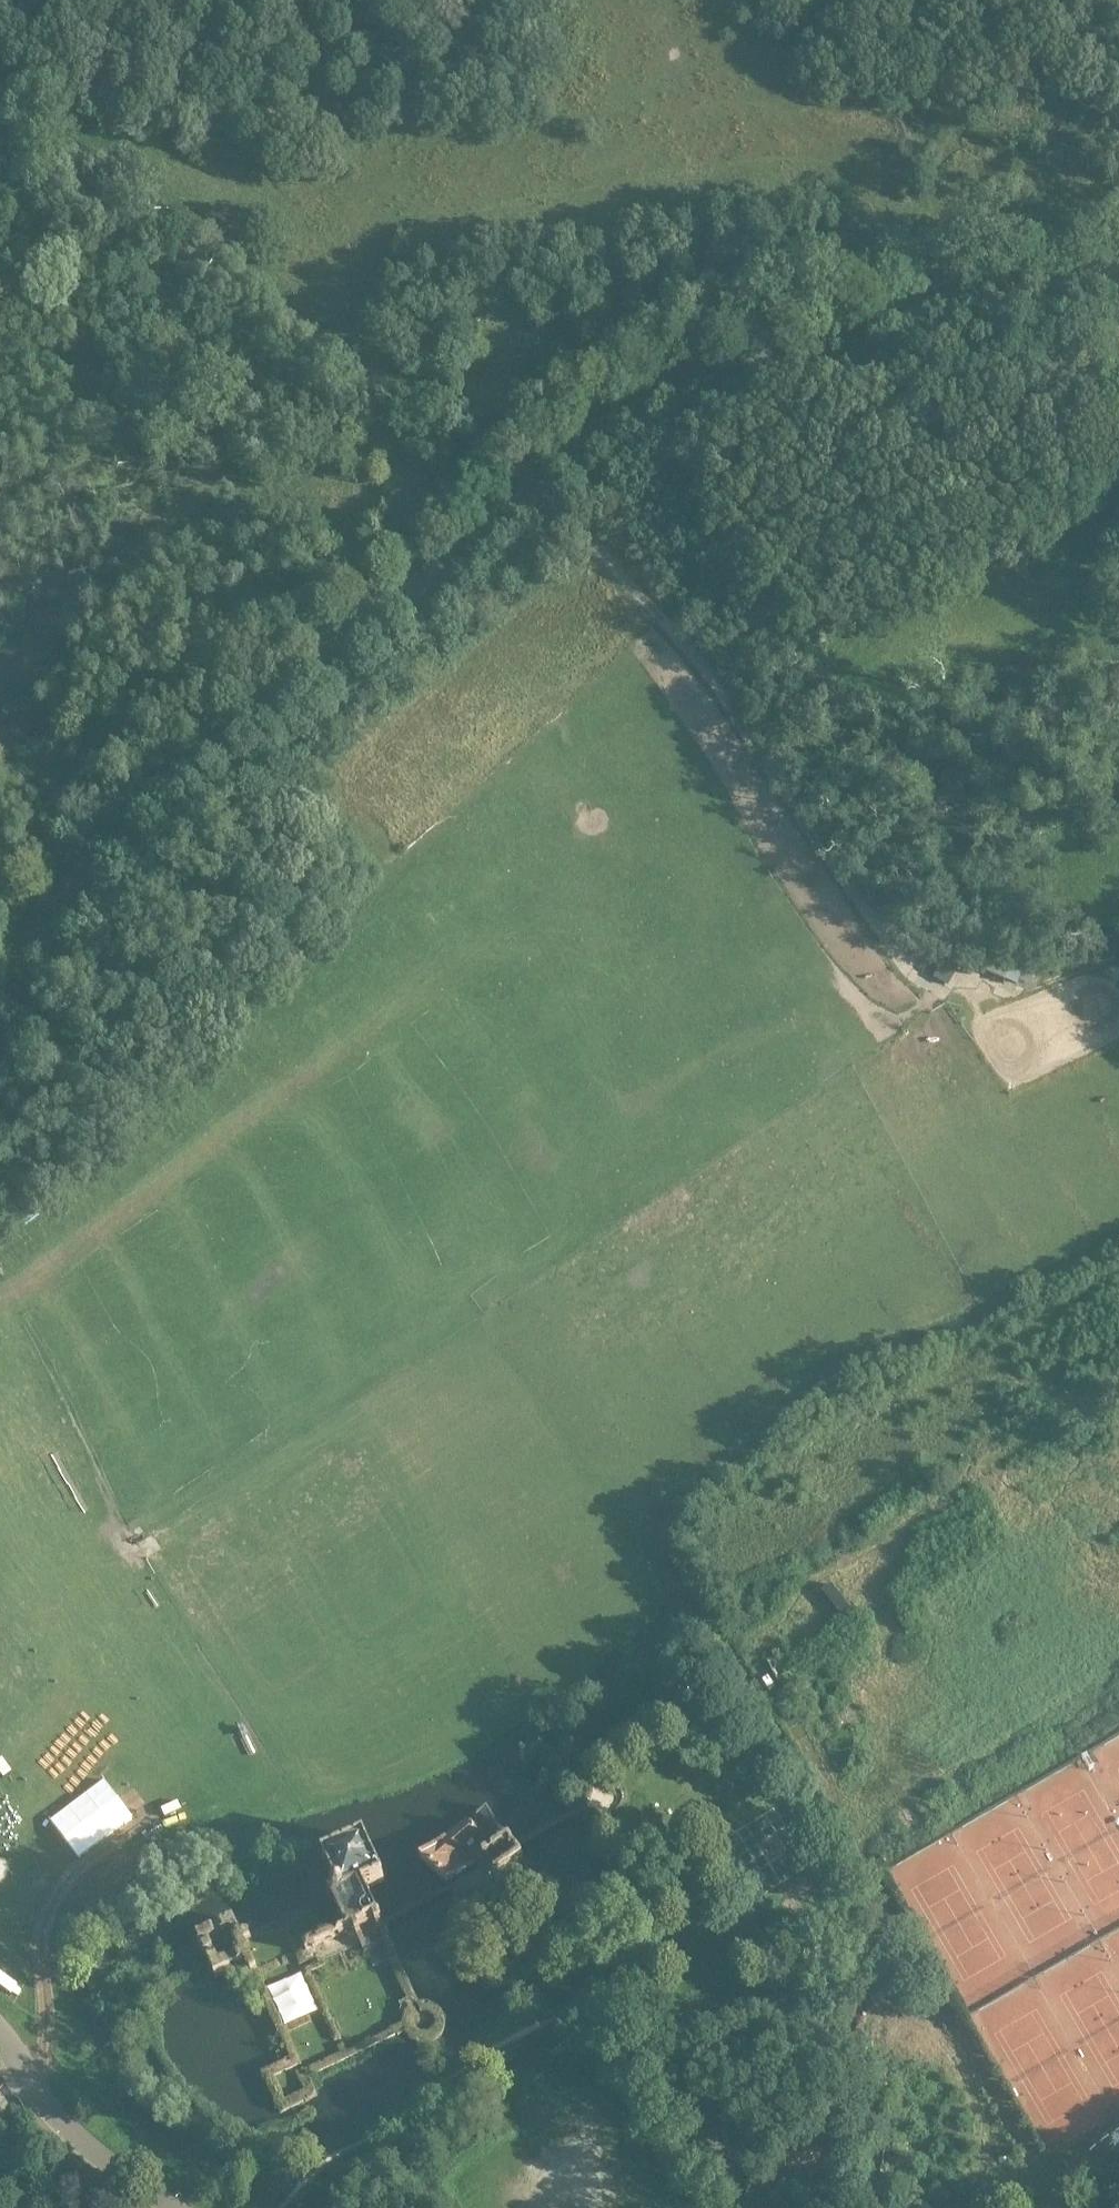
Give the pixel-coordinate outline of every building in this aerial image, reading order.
[(982,945),(972,968),(1005,982),(1006,981),(1017,985),(1026,965),(1015,960),(1015,959),(982,945)] [(948,988),(959,970),(966,959),(951,949),(933,979),(948,988)] [(478,1811),(499,1839),(480,1852),(494,1874),(520,1856),(514,1846),(508,1835),(485,1805),(478,1811)] [(473,1864),(460,1851),(480,1832),(467,1819),(419,1854),(448,1880),(473,1864)] [(396,2034),(397,2035),(406,2032),(407,2035),(413,2040),(419,2042),(426,2043),(433,2040),(438,2037),(443,2030),(445,2023),(445,2014),(442,2009),(438,2005),(437,2004),(430,2001),(424,2000),(419,2002),(398,1955),(386,1932),(388,1931),(386,1928),(384,1929),(382,1924),(380,1919),(365,1886),(385,1878),(365,1836),(323,1855),(336,1882),(335,1882),(333,1889),(333,1892),(242,1936),(234,1918),(197,1936),(215,1975),(245,1962),(248,1969),(249,1968),(277,2030),(276,2030),(279,2036),(280,2035),(291,2057),(285,2059),(285,2060),(261,2071),(263,2076),(262,2077),(264,2082),(266,2081),(275,2101),(274,2102),(276,2106),(277,2106),(278,2108),(282,2111),(284,2111),(305,2100),(306,2101),(310,2099),(311,2098),(314,2096),(316,2090),(315,2089),(316,2088),(315,2085),(313,2082),(312,2080),(311,2078),(312,2076),(313,2074),(396,2034)] [(845,1899),(829,1907),(835,1920),(851,1911),(845,1899)] [(14,2148),(0,2139),(0,2159),(4,2162),(14,2148)]
